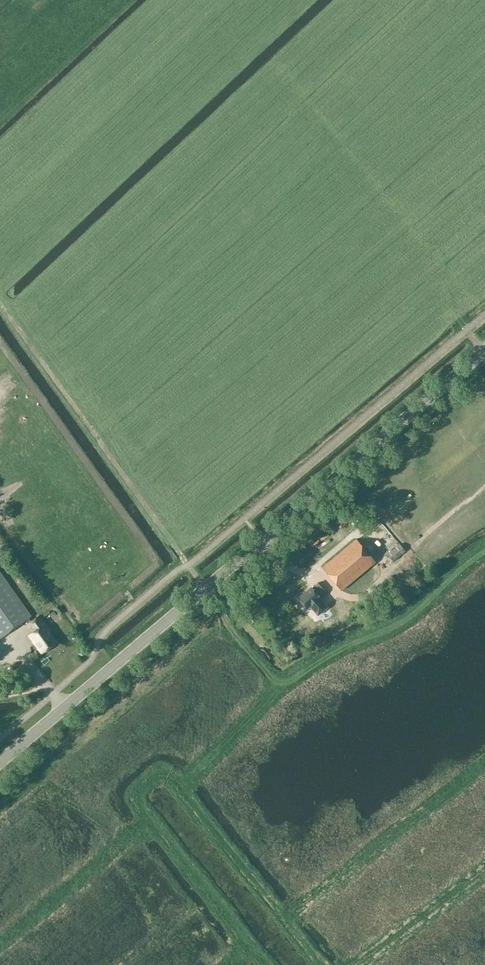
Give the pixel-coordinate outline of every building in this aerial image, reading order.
[(340,592),(346,587),(375,563),(356,540),(321,569),(340,592)] [(27,623),(27,624),(33,631),(28,635),(41,653),(56,643),(48,630),(49,630),(39,615),(31,621),(29,618),(31,616),(0,572),(0,638),(25,620),(27,623)] [(312,588),(298,598),(306,608),(309,605),(318,615),(327,608),(319,598),(319,597),(317,594),(323,589),(318,583),(312,588)]
